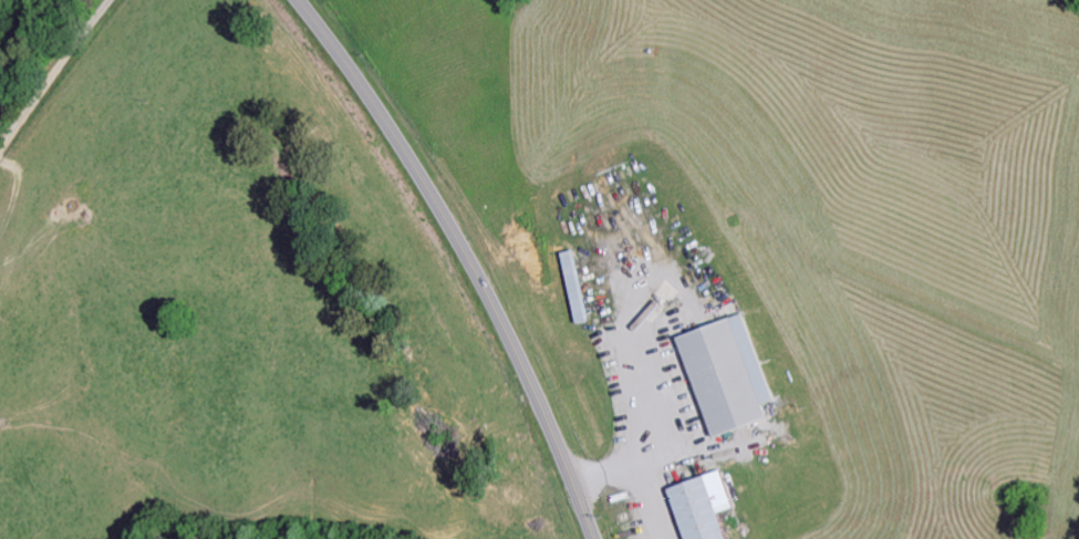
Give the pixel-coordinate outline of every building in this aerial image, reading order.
[(569,327),(583,325),(569,253),(555,256),(569,327)] [(671,341),(706,441),(762,421),(758,409),(770,404),(739,317),(671,341)] [(712,518),(728,513),(716,475),(662,492),(677,538),(719,538),(712,518)]
